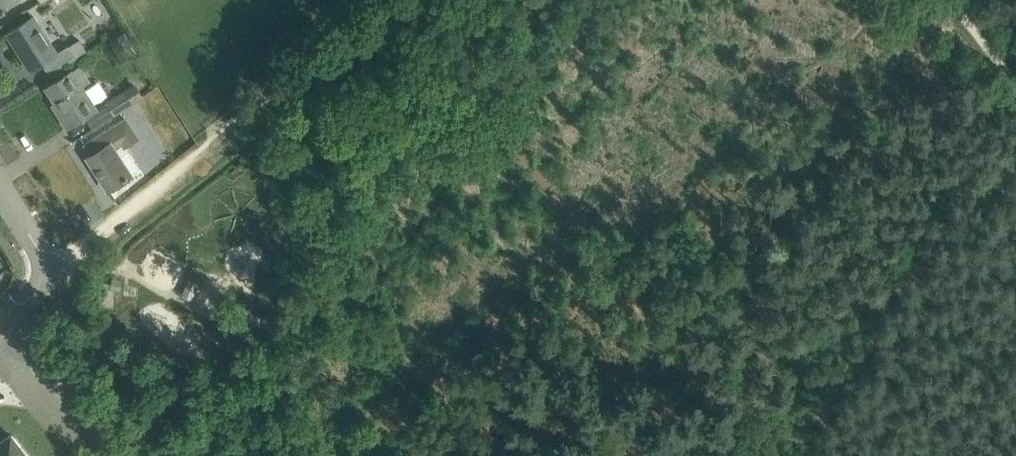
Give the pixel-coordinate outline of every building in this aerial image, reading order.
[(1,12),(9,6),(8,4),(15,0),(0,0),(0,10),(1,12)] [(7,32),(17,47),(18,46),(21,51),(20,52),(31,69),(42,62),(50,74),(78,56),(70,43),(59,51),(35,14),(7,32)] [(47,86),(61,108),(58,110),(69,126),(85,116),(94,128),(133,101),(125,88),(107,100),(108,101),(98,107),(83,84),(90,79),(81,64),(47,86)] [(103,133),(86,144),(92,154),(88,156),(108,188),(132,173),(141,167),(129,149),(120,155),(115,147),(126,141),(128,144),(140,136),(128,117),(103,133)] [(11,434),(0,443),(0,455),(29,455),(11,434)]
